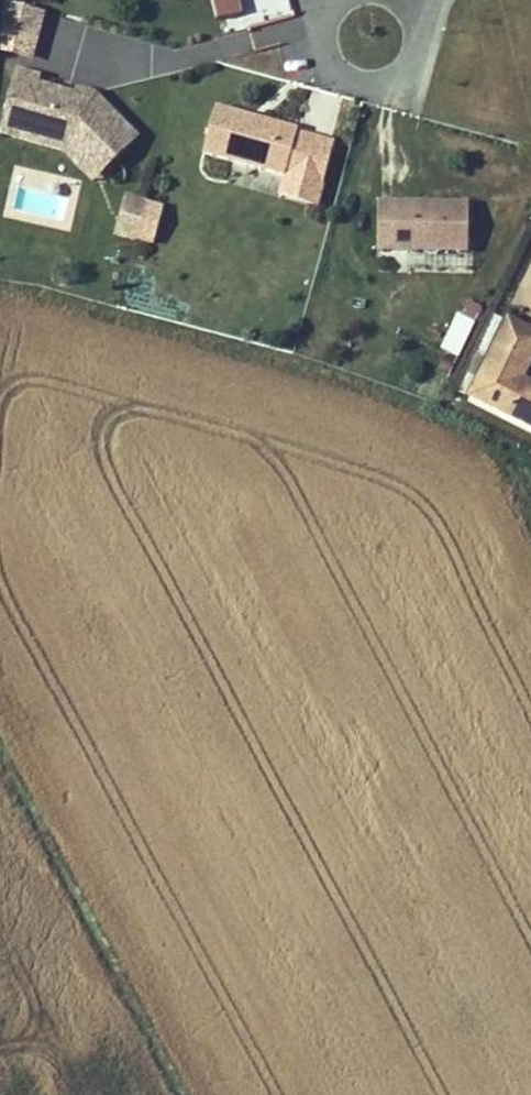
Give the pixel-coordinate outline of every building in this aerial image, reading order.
[(0,25),(39,37),(46,10),(11,0),(7,0),(0,25)] [(0,137),(58,148),(87,177),(98,179),(142,134),(97,90),(47,80),(37,71),(14,66),(0,137)] [(285,176),(298,130),(260,119),(259,122),(251,120),(251,117),(216,107),(204,153),(285,176)] [(125,192),(115,234),(155,243),(165,201),(125,192)] [(394,250),(395,202),(378,203),(378,250),(394,250)] [(468,252),(469,204),(395,202),(394,250),(468,252)] [(464,357),(480,304),(460,297),(443,350),(464,357)] [(522,379),(530,361),(530,331),(508,320),(470,397),(530,427),(530,384),(522,379)]
